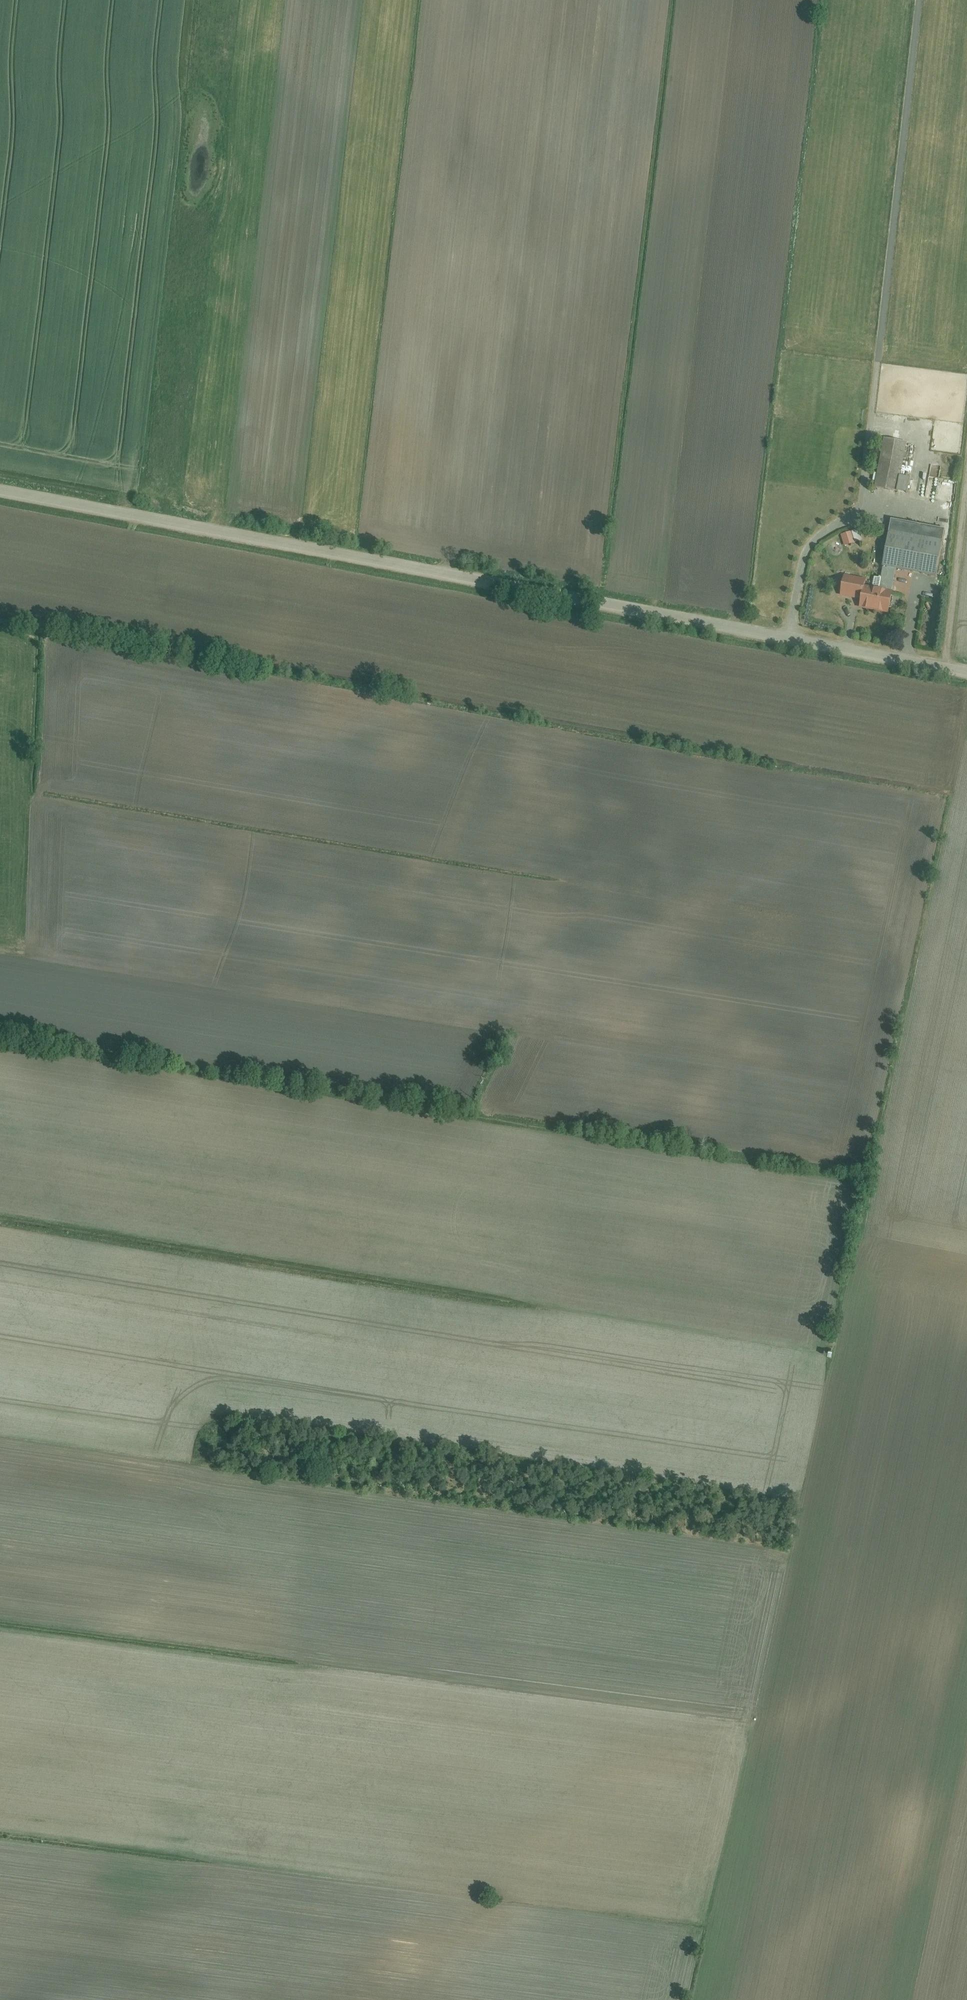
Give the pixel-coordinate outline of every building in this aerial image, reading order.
[(897,492),(909,494),(912,479),(900,477),(906,444),(884,440),(875,488),(897,492)] [(893,521),(884,569),(936,579),(946,531),(893,521)] [(840,536),(844,548),(862,542),(858,530),(840,536)] [(862,601),(860,609),(891,616),(895,595),(871,590),(873,582),(846,576),(841,597),(862,601)]
